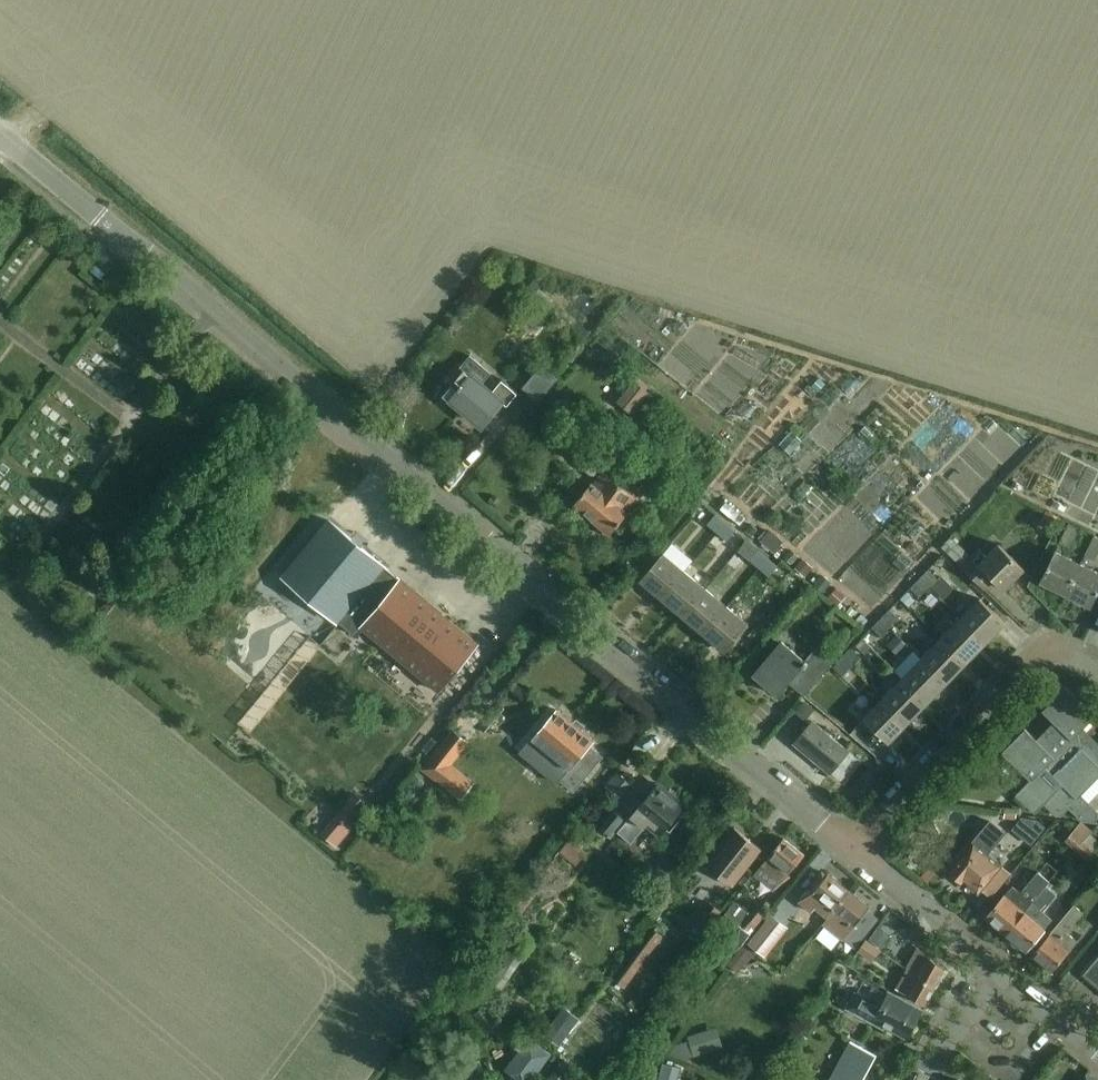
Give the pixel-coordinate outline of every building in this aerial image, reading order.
[(129,256),(125,263),(129,266),(135,262),(129,256)] [(534,278),(528,286),(534,291),(540,284),(534,278)] [(658,355),(635,379),(650,393),(673,369),(658,355)] [(492,392),(482,384),(491,374),(470,356),(448,382),(459,390),(450,400),(465,413),(466,411),(483,425),(502,402),(507,406),(517,394),(501,381),(492,392)] [(606,372),(618,383),(626,374),(613,364),(606,372)] [(541,365),(522,388),(538,401),(557,379),(541,365)] [(632,414),(649,393),(634,381),(617,402),(632,414)] [(257,434),(254,430),(248,436),(252,440),(257,434)] [(1089,488),(1097,492),(1097,471),(1089,488)] [(632,481),(626,490),(603,473),(594,485),(591,483),(574,504),(610,534),(626,515),(628,516),(645,491),(632,481)] [(745,518),(726,501),(720,509),(739,525),(745,518)] [(1061,518),(1046,511),(1041,522),(1056,529),(1061,518)] [(717,533),(725,523),(715,515),(707,525),(717,533)] [(329,521),(283,576),(338,621),(339,621),(368,645),(374,637),(438,690),(476,643),(329,521)] [(727,541),(735,531),(725,523),(717,533),(727,541)] [(1069,548),(1079,529),(1068,524),(1059,543),(1069,548)] [(751,525),(745,531),(752,536),(757,530),(751,525)] [(768,531),(760,541),(774,552),(782,542),(768,531)] [(716,549),(723,540),(717,536),(710,544),(716,549)] [(1084,556),(1095,562),(1096,558),(1097,559),(1097,538),(1094,536),(1084,556)] [(979,550),(972,558),(951,537),(941,547),(962,568),(985,591),(994,581),(1004,591),(1025,570),(999,545),(987,558),(979,550)] [(742,560),(753,546),(746,540),(738,550),(739,550),(735,554),(742,560)] [(758,568),(767,558),(758,550),(749,560),(758,568)] [(790,551),(784,558),(792,564),(798,557),(790,551)] [(1066,595),(1081,565),(1056,552),(1041,582),(1066,595)] [(662,598),(684,571),(663,553),(640,580),(662,598)] [(769,577),(777,567),(767,558),(758,568),(769,577)] [(802,559),(794,568),(805,577),(812,568),(802,559)] [(1066,595),(1091,608),(1097,594),(1097,574),(1081,565),(1066,595)] [(919,579),(928,588),(937,579),(928,570),(919,579)] [(683,616),(705,589),(684,571),(662,598),(683,616)] [(821,576),(814,585),(823,593),(830,583),(821,576)] [(919,597),(928,588),(919,579),(910,588),(919,597)] [(703,633),(726,606),(705,589),(683,616),(703,633)] [(836,592),(831,599),(838,605),(844,598),(836,592)] [(907,592),(900,599),(910,609),(917,602),(907,592)] [(809,615),(821,601),(812,594),(800,607),(809,615)] [(960,619),(985,643),(1005,623),(979,598),(960,619)] [(902,617),(910,609),(900,599),(892,606),(902,617)] [(726,606),(703,633),(725,652),(748,625),(726,606)] [(880,618),(890,627),(899,618),(889,609),(880,618)] [(860,615),(855,621),(861,626),(867,620),(860,615)] [(881,637),(890,627),(880,618),(871,627),(881,637)] [(966,663),(985,643),(960,619),(941,638),(966,663)] [(898,656),(908,646),(896,635),(887,645),(898,656)] [(946,683),(966,663),(941,638),(921,658),(946,683)] [(833,662),(816,648),(805,661),(781,642),(753,675),(777,695),(791,678),(808,692),(833,662)] [(842,658),(851,667),(860,658),(851,649),(842,658)] [(851,667),(842,658),(833,667),(857,691),(865,683),(860,678),(861,677),(851,667)] [(927,702),(946,683),(921,658),(902,678),(927,702)] [(388,686),(406,700),(415,688),(397,674),(388,686)] [(908,722),(927,702),(902,678),(882,698),(908,722)] [(1097,746),(1081,731),(1096,716),(1065,687),(1042,711),(1054,722),(1037,740),(1025,728),(1002,752),(1031,780),(1016,795),(1036,814),(1045,804),(1057,816),(1062,816),(1070,808),(1083,821),(1097,823),(1097,809),(1082,794),(1097,778),(1097,746)] [(888,743),(908,722),(882,698),(863,718),(888,743)] [(805,702),(795,713),(805,721),(814,710),(805,702)] [(445,710),(430,730),(438,736),(454,716),(445,710)] [(535,738),(533,740),(569,769),(560,780),(573,790),(601,756),(589,745),(593,740),(558,711),(535,738)] [(830,773),(848,751),(812,721),(802,733),(798,730),(791,738),(795,742),(794,743),(830,773)] [(421,723),(406,736),(420,752),(435,740),(421,723)] [(452,730),(422,768),(437,781),(461,799),(473,784),(450,765),(467,742),(452,730)] [(408,803),(424,783),(414,775),(397,795),(408,803)] [(679,812),(685,806),(658,783),(627,821),(612,809),(598,826),(610,836),(618,826),(635,839),(647,824),(660,835),(666,828),(670,832),(683,816),(679,812)] [(987,854),(1004,833),(1009,838),(1017,829),(1029,840),(1039,828),(1028,818),(997,814),(949,872),(962,883),(964,881),(978,893),(982,888),(992,896),(1011,873),(987,854)] [(1076,850),(1089,835),(1092,831),(1080,824),(1065,842),(1076,850)] [(731,886),(761,849),(734,827),(705,864),(731,886)] [(1076,850),(1087,860),(1097,846),(1097,842),(1089,835),(1076,850)] [(783,882),(805,855),(784,838),(754,875),(759,879),(774,890),(781,881),(783,882)] [(571,839),(560,853),(576,865),(587,852),(571,839)] [(672,872),(658,860),(652,866),(661,874),(654,882),(659,887),(672,872)] [(906,861),(902,866),(913,876),(918,870),(906,861)] [(827,918),(849,891),(828,874),(827,876),(822,872),(798,902),(811,912),(815,908),(827,918)] [(1005,935),(1043,889),(1049,882),(1038,872),(1020,893),(1012,886),(986,918),(1005,935)] [(514,909),(529,888),(523,882),(507,904),(514,909)] [(522,915),(537,893),(529,888),(514,909),(522,915)] [(1043,889),(1005,935),(1025,952),(1052,920),(1042,911),(1054,898),(1043,889)] [(849,891),(827,918),(823,924),(843,940),(870,908),(849,891)] [(691,922),(703,932),(719,911),(708,902),(691,922)] [(733,902),(724,914),(738,924),(747,912),(733,902)] [(1074,905),(1031,956),(1051,973),(1077,941),(1067,932),(1083,913),(1074,905)] [(771,914),(748,943),(765,957),(789,929),(771,914)] [(866,940),(878,949),(881,946),(876,942),(880,937),(883,939),(893,926),(883,919),(874,932),(872,931),(866,940)] [(653,930),(612,985),(621,992),(662,937),(653,930)] [(880,950),(878,949),(866,940),(858,951),(873,961),(880,950)] [(754,955),(743,946),(736,956),(747,964),(754,955)] [(907,968),(935,988),(945,969),(918,948),(907,968)] [(500,993),(522,959),(510,952),(488,985),(500,993)] [(1081,975),(1097,990),(1097,955),(1081,975)] [(925,1006),(935,988),(907,968),(896,989),(925,1006)] [(454,997),(458,1011),(471,1007),(470,1003),(475,1002),(473,993),(468,994),(468,993),(454,997)] [(908,1037),(922,1012),(887,993),(880,1007),(855,993),(847,1009),(883,1028),(885,1024),(908,1037)] [(559,1046),(579,1019),(565,1009),(545,1035),(559,1046)] [(714,1050),(709,1030),(688,1036),(689,1041),(674,1045),(669,1054),(681,1060),(714,1050)] [(521,1053),(528,1042),(516,1034),(509,1045),(521,1053)] [(855,1079),(863,1079),(876,1055),(851,1041),(835,1069),(855,1079)] [(681,1068),(665,1064),(662,1077),(674,1079),(677,1079),(681,1068)] [(787,1079),(805,1079),(809,1074),(796,1066),(787,1079)] [(835,1069),(830,1079),(855,1079),(835,1069)] [(484,1072),(485,1079),(498,1079),(496,1070),(484,1072)]
